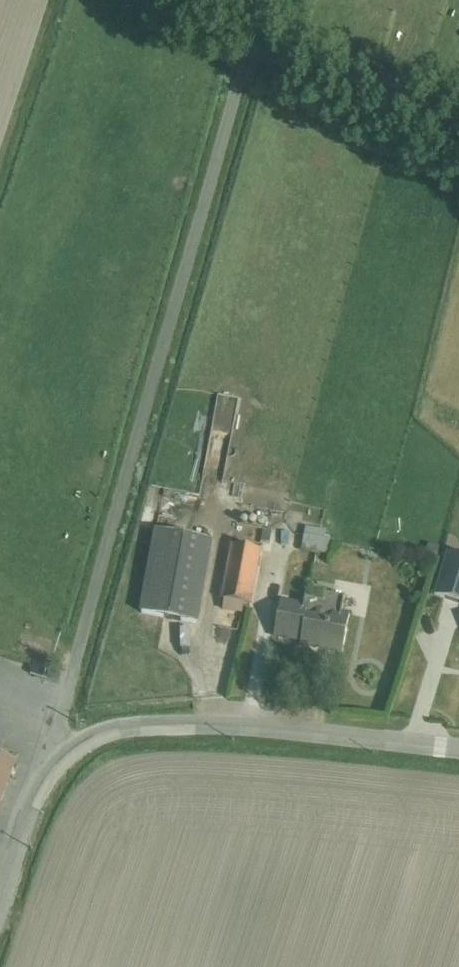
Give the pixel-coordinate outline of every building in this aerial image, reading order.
[(214,436),(234,438),(237,399),(217,397),(214,436)] [(211,441),(210,467),(226,468),(227,442),(211,441)] [(307,527),(303,551),(331,556),(334,541),(326,540),(328,532),(307,527)] [(158,531),(143,613),(198,624),(214,541),(158,531)] [(232,545),(222,600),(225,600),(224,611),(244,614),(245,604),(253,605),(263,551),(232,545)] [(431,596),(458,606),(458,560),(444,555),(431,596)] [(281,600),(274,635),(301,640),(300,645),(343,653),(350,613),(343,612),(345,599),(327,595),(325,603),(307,600),(305,605),(281,600)] [(17,763),(0,756),(0,807),(17,763)]
